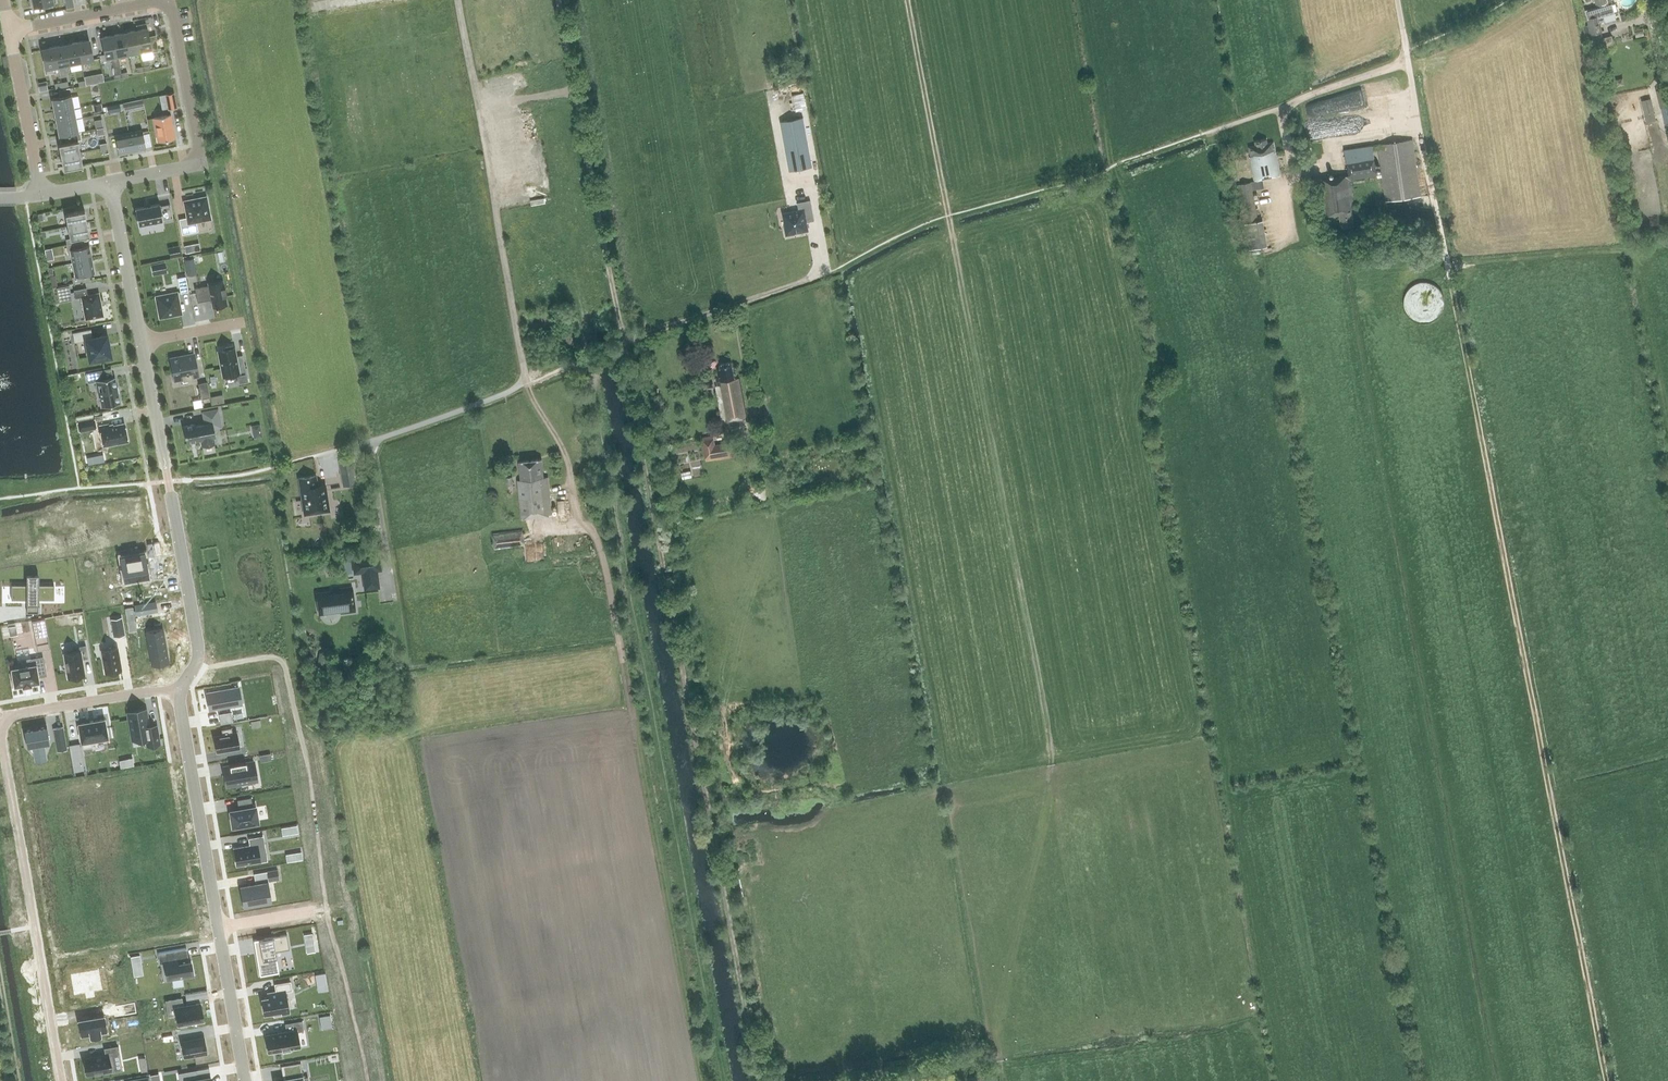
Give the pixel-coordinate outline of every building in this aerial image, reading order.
[(1611,0),(1595,0),(1597,7),(1585,10),(1587,18),(1592,44),(1604,42),(1599,18),(1614,13),(1611,4),(1611,3),(1611,0)] [(147,28),(136,31),(140,54),(158,51),(156,39),(157,39),(156,35),(149,36),(147,28)] [(135,31),(124,33),(128,54),(139,52),(135,31)] [(124,33),(112,35),(116,56),(128,54),(124,33)] [(116,56),(112,35),(101,37),(105,58),(111,57),(113,67),(118,66),(116,56)] [(77,42),(81,62),(93,59),(89,40),(77,42)] [(69,64),(81,62),(77,42),(65,45),(69,64)] [(65,45),(54,47),(58,66),(69,64),(65,45)] [(46,69),(58,66),(54,47),(42,49),(46,69)] [(84,75),(86,84),(104,80),(102,72),(84,75)] [(1667,104),(1667,101),(1665,88),(1656,90),(1660,106),(1667,104)] [(797,109),(808,105),(803,90),(793,94),(797,109)] [(165,94),(168,110),(177,108),(174,93),(165,94)] [(51,98),(54,111),(73,107),(71,95),(51,98)] [(1641,100),(1644,114),(1654,112),(1650,98),(1641,100)] [(107,113),(121,111),(120,103),(106,105),(107,113)] [(54,111),(56,123),(76,120),(73,107),(54,111)] [(170,114),(153,117),(157,141),(175,138),(170,114)] [(780,121),(789,170),(812,166),(803,117),(780,121)] [(76,120),(56,123),(59,136),(78,132),(76,120)] [(128,133),(132,152),(146,149),(142,130),(128,133)] [(118,154),(132,152),(128,133),(115,135),(118,154)] [(1268,139),(1256,141),(1257,145),(1250,146),(1251,156),(1250,156),(1254,179),(1279,175),(1275,142),(1269,143),(1268,139)] [(58,144),(61,156),(80,153),(77,140),(58,144)] [(1385,201),(1420,196),(1411,140),(1378,144),(1344,150),(1347,175),(1318,179),(1323,217),(1339,215),(1341,228),(1354,226),(1351,209),(1352,209),(1352,205),(1354,205),(1351,181),(1353,180),(1352,179),(1377,176),(1377,178),(1382,177),(1385,201)] [(80,153),(61,156),(63,169),(82,165),(80,153)] [(1247,219),(1257,217),(1251,182),(1241,184),(1247,219)] [(206,197),(184,201),(187,218),(179,219),(182,234),(197,231),(196,222),(210,219),(206,197)] [(782,212),(786,236),(795,234),(809,231),(807,222),(814,221),(811,200),(797,203),(798,210),(782,212)] [(160,204),(135,209),(138,225),(172,218),(170,204),(160,206),(160,204)] [(86,222),(84,210),(65,214),(67,226),(86,222)] [(86,222),(67,226),(69,238),(89,235),(86,222)] [(70,250),(72,263),(92,259),(89,246),(82,247),(81,242),(70,244),(71,249),(70,250)] [(186,251),(201,249),(200,242),(185,243),(186,251)] [(169,249),(170,255),(180,253),(179,247),(169,249)] [(197,274),(194,258),(184,260),(187,276),(197,274)] [(75,277),(94,273),(92,259),(72,263),(75,277)] [(185,276),(177,278),(180,293),(188,291),(185,276)] [(211,300),(212,308),(227,305),(222,280),(207,283),(208,285),(194,288),(197,302),(211,300)] [(85,319),(103,316),(98,293),(88,295),(86,288),(73,290),(75,298),(81,297),(85,319)] [(181,314),(177,292),(156,296),(160,318),(181,314)] [(107,336),(93,339),(91,329),(72,333),(74,343),(86,341),(90,362),(111,357),(107,336)] [(218,351),(223,377),(237,374),(239,384),(248,382),(244,365),(238,366),(234,348),(232,348),(232,346),(225,347),(225,350),(218,351)] [(192,377),(199,376),(196,362),(194,362),(192,354),(171,358),(173,367),(171,367),(174,381),(174,380),(182,378),(182,379),(183,379),(183,378),(192,376),(192,377)] [(722,422),(746,418),(739,377),(734,378),(731,361),(730,361),(729,361),(719,363),(720,369),(717,369),(718,377),(715,377),(716,379),(704,381),(705,387),(716,385),(722,422)] [(120,403),(115,377),(104,379),(102,370),(86,373),(88,383),(96,381),(99,398),(100,397),(102,407),(120,403)] [(198,383),(201,398),(209,396),(206,381),(198,383)] [(223,393),(211,394),(212,402),(224,401),(223,393)] [(194,424),(183,426),(186,442),(189,442),(190,443),(195,442),(196,440),(200,439),(202,446),(214,444),(213,437),(215,436),(212,423),(220,421),(218,408),(202,411),(204,423),(194,425),(194,424)] [(79,431),(95,428),(94,419),(78,422),(79,431)] [(261,422),(253,423),(254,436),(262,436),(261,422)] [(124,424),(109,427),(108,425),(100,426),(103,445),(127,441),(124,424)] [(706,461),(738,456),(735,440),(715,444),(713,435),(702,437),(706,461)] [(338,461),(341,478),(355,475),(352,458),(338,461)] [(550,515),(552,515),(548,476),(544,477),(542,459),(539,459),(538,459),(519,462),(521,480),(517,480),(521,519),(550,515)] [(315,476),(299,478),(303,502),(305,502),(307,512),(315,511),(315,513),(329,511),(325,484),(317,486),(315,476)] [(681,510),(688,508),(686,496),(679,497),(681,510)] [(525,545),(523,530),(493,534),(495,549),(525,545)] [(144,553),(121,557),(125,580),(146,577),(145,569),(147,568),(144,553)] [(381,571),(379,556),(351,559),(353,574),(381,571)] [(11,584),(11,599),(26,599),(26,604),(27,604),(38,604),(38,599),(54,599),(54,584),(39,584),(39,574),(26,574),(26,584),(11,584)] [(142,581),(131,583),(133,598),(145,596),(142,581)] [(340,613),(355,611),(352,586),(334,589),(334,591),(316,593),(319,614),(320,614),(319,609),(329,607),(330,610),(332,611),(336,611),(338,609),(340,609),(340,613)] [(157,612),(155,601),(134,605),(136,616),(157,612)] [(38,604),(27,604),(27,613),(38,613),(38,604)] [(33,619),(36,637),(47,635),(44,617),(33,619)] [(111,620),(114,637),(124,635),(121,618),(111,620)] [(164,630),(147,633),(152,666),(169,663),(164,630)] [(80,651),(64,653),(68,678),(84,675),(81,659),(88,658),(85,645),(79,646),(80,651)] [(102,650),(106,673),(121,670),(117,647),(102,650)] [(13,675),(11,676),(13,683),(14,683),(15,685),(22,684),(22,686),(24,686),(24,685),(29,684),(29,685),(31,684),(30,683),(38,681),(37,677),(46,675),(43,657),(18,661),(19,668),(12,669),(13,675)] [(232,688),(206,693),(209,710),(235,705),(232,688)] [(146,710),(127,713),(132,740),(150,737),(152,745),(160,743),(157,726),(149,727),(146,710)] [(230,712),(219,714),(221,723),(232,721),(230,712)] [(104,719),(78,723),(81,742),(82,742),(83,748),(91,746),(90,740),(107,737),(104,719)] [(47,727),(24,731),(27,747),(32,746),(34,755),(45,754),(44,744),(49,743),(47,727)] [(63,727),(53,728),(57,751),(67,750),(63,727)] [(222,735),(214,736),(216,752),(239,748),(237,732),(232,733),(231,728),(221,729),(222,735)] [(270,753),(259,755),(261,762),(271,760),(270,753)] [(253,762),(223,767),(226,786),(256,781),(253,762)] [(239,809),(229,811),(232,829),(245,826),(244,823),(258,821),(255,806),(252,807),(250,797),(237,799),(239,809)] [(250,845),(233,848),(236,865),(260,861),(258,846),(264,845),(263,836),(249,839),(250,845)] [(277,869),(267,871),(268,881),(279,879),(277,869)] [(264,882),(240,886),(243,907),(268,903),(264,882)] [(266,952),(256,953),(259,975),(279,972),(275,952),(289,949),(287,934),(264,938),(266,952)] [(186,948),(157,953),(157,954),(165,953),(167,962),(163,962),(166,980),(193,975),(191,961),(188,961),(186,948)] [(96,965),(80,967),(83,983),(72,985),(75,1004),(104,999),(101,979),(98,980),(96,965)] [(268,997),(262,998),(263,1006),(262,1006),(264,1013),(274,1011),(274,1014),(280,1013),(288,1011),(285,991),(291,990),(290,982),(275,984),(276,991),(268,993),(268,997)] [(182,997),(165,1000),(168,1016),(176,1015),(178,1025),(180,1025),(180,1027),(187,1026),(187,1024),(203,1021),(200,1003),(183,1006),(182,997)] [(104,1015),(78,1020),(81,1037),(90,1035),(90,1037),(101,1036),(100,1033),(107,1032),(104,1015)] [(286,1031),(265,1034),(268,1052),(282,1050),(283,1052),(290,1051),(290,1048),(300,1047),(297,1031),(304,1030),(302,1020),(284,1023),(286,1031)] [(184,1058),(207,1054),(204,1038),(181,1042),(184,1058)] [(105,1055),(84,1058),(87,1075),(115,1070),(112,1055),(118,1054),(117,1046),(104,1048),(105,1055)] [(277,1080),(302,1080),(301,1078),(303,1078),(300,1062),(283,1065),(286,1079),(277,1080)] [(178,1073),(180,1080),(211,1080),(210,1077),(198,1079),(196,1070),(178,1073)]
